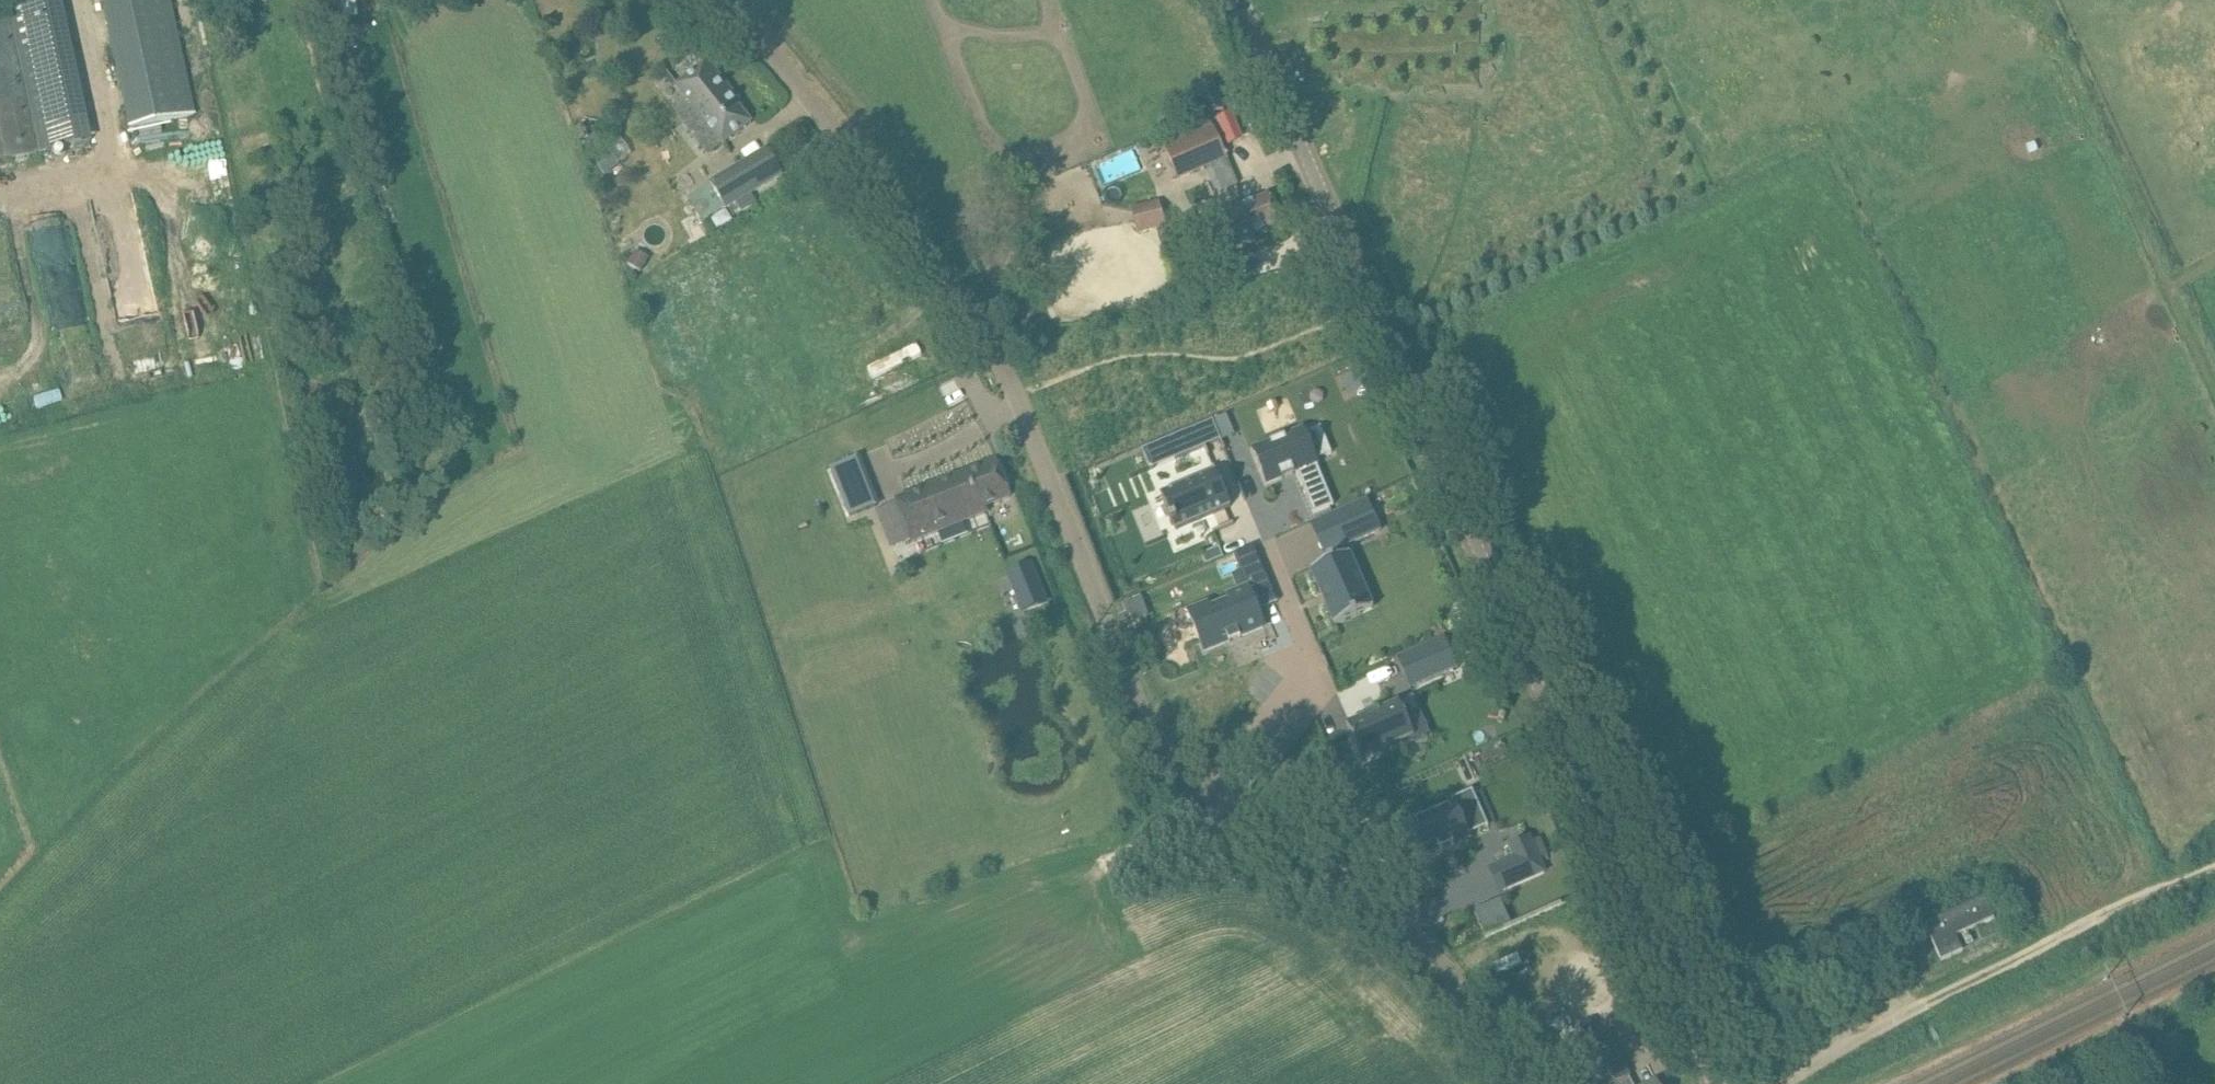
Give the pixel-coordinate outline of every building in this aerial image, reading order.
[(72,52),(61,0),(5,0),(19,63),(72,52)] [(129,129),(194,115),(169,0),(102,0),(129,129)] [(313,14),(328,11),(326,0),(311,0),(313,14)] [(683,83),(677,88),(691,105),(702,119),(688,130),(709,156),(723,146),(734,137),(751,123),(730,97),(734,94),(712,66),(709,63),(700,69),(683,83)] [(1213,84),(1197,91),(1209,118),(1224,111),(1213,84)] [(1215,130),(1166,152),(1177,178),(1210,164),(1226,157),(1215,130)] [(768,150),(711,186),(726,210),(783,175),(768,150)] [(610,151),(594,163),(604,176),(620,165),(619,163),(610,151)] [(1226,157),(1210,164),(1216,176),(1232,169),(1226,157)] [(1243,202),(1197,222),(1213,260),(1255,242),(1253,237),(1281,224),(1269,196),(1245,207),(1243,202)] [(1158,205),(1133,211),(1139,234),(1164,228),(1158,205)] [(1270,319),(1290,302),(1284,296),(1264,312),(1270,319)] [(1226,415),(1213,420),(1219,432),(1231,427),(1226,415)] [(1213,421),(1167,440),(1175,460),(1221,441),(1213,421)] [(1303,431),(1255,451),(1268,483),(1282,478),(1283,479),(1295,474),(1294,472),(1296,472),(1314,514),(1334,506),(1303,431)] [(867,457),(839,463),(850,514),(878,508),(867,457)] [(996,462),(897,502),(913,542),(987,512),(985,507),(1010,497),(996,462)] [(1214,472),(1161,494),(1172,521),(1170,522),(1172,526),(1174,525),(1176,530),(1231,507),(1214,466),(1212,467),(1214,472)] [(1367,500),(1332,516),(1345,547),(1381,531),(1367,500)] [(1219,547),(1202,554),(1206,564),(1223,558),(1219,547)] [(1253,547),(1233,555),(1241,573),(1245,583),(1265,575),(1253,547)] [(1350,554),(1312,571),(1336,626),(1361,615),(1374,609),(1365,589),(1350,554)] [(1031,563),(1008,572),(1024,613),(1047,604),(1031,563)] [(1178,602),(1200,594),(1193,576),(1128,601),(1144,645),(1166,637),(1160,620),(1182,612),(1178,602)] [(1210,605),(1190,613),(1205,651),(1264,628),(1257,611),(1248,589),(1238,593),(1228,597),(1230,601),(1212,608),(1210,605)] [(1398,658),(1396,658),(1410,690),(1412,690),(1411,689),(1457,669),(1458,669),(1459,669),(1445,637),(1443,638),(1444,639),(1398,659),(1398,658)] [(1348,724),(1347,725),(1362,760),(1364,760),(1364,759),(1413,737),(1413,738),(1415,738),(1406,718),(1421,712),(1414,696),(1399,703),(1399,702),(1397,702),(1398,703),(1349,725),(1348,724)] [(1454,806),(1408,826),(1410,831),(1409,831),(1412,836),(1423,860),(1471,839),(1469,835),(1488,826),(1478,805),(1465,810),(1462,802),(1454,806)] [(1515,858),(1494,867),(1505,891),(1545,873),(1529,837),(1509,846),(1515,858)] [(1985,899),(1925,927),(1942,962),(1963,952),(1956,937),(1976,928),(1994,919),(1985,899)] [(1579,1049),(1598,1083),(1617,1083),(1629,1077),(1630,1077),(1607,1034),(1579,1049)]
